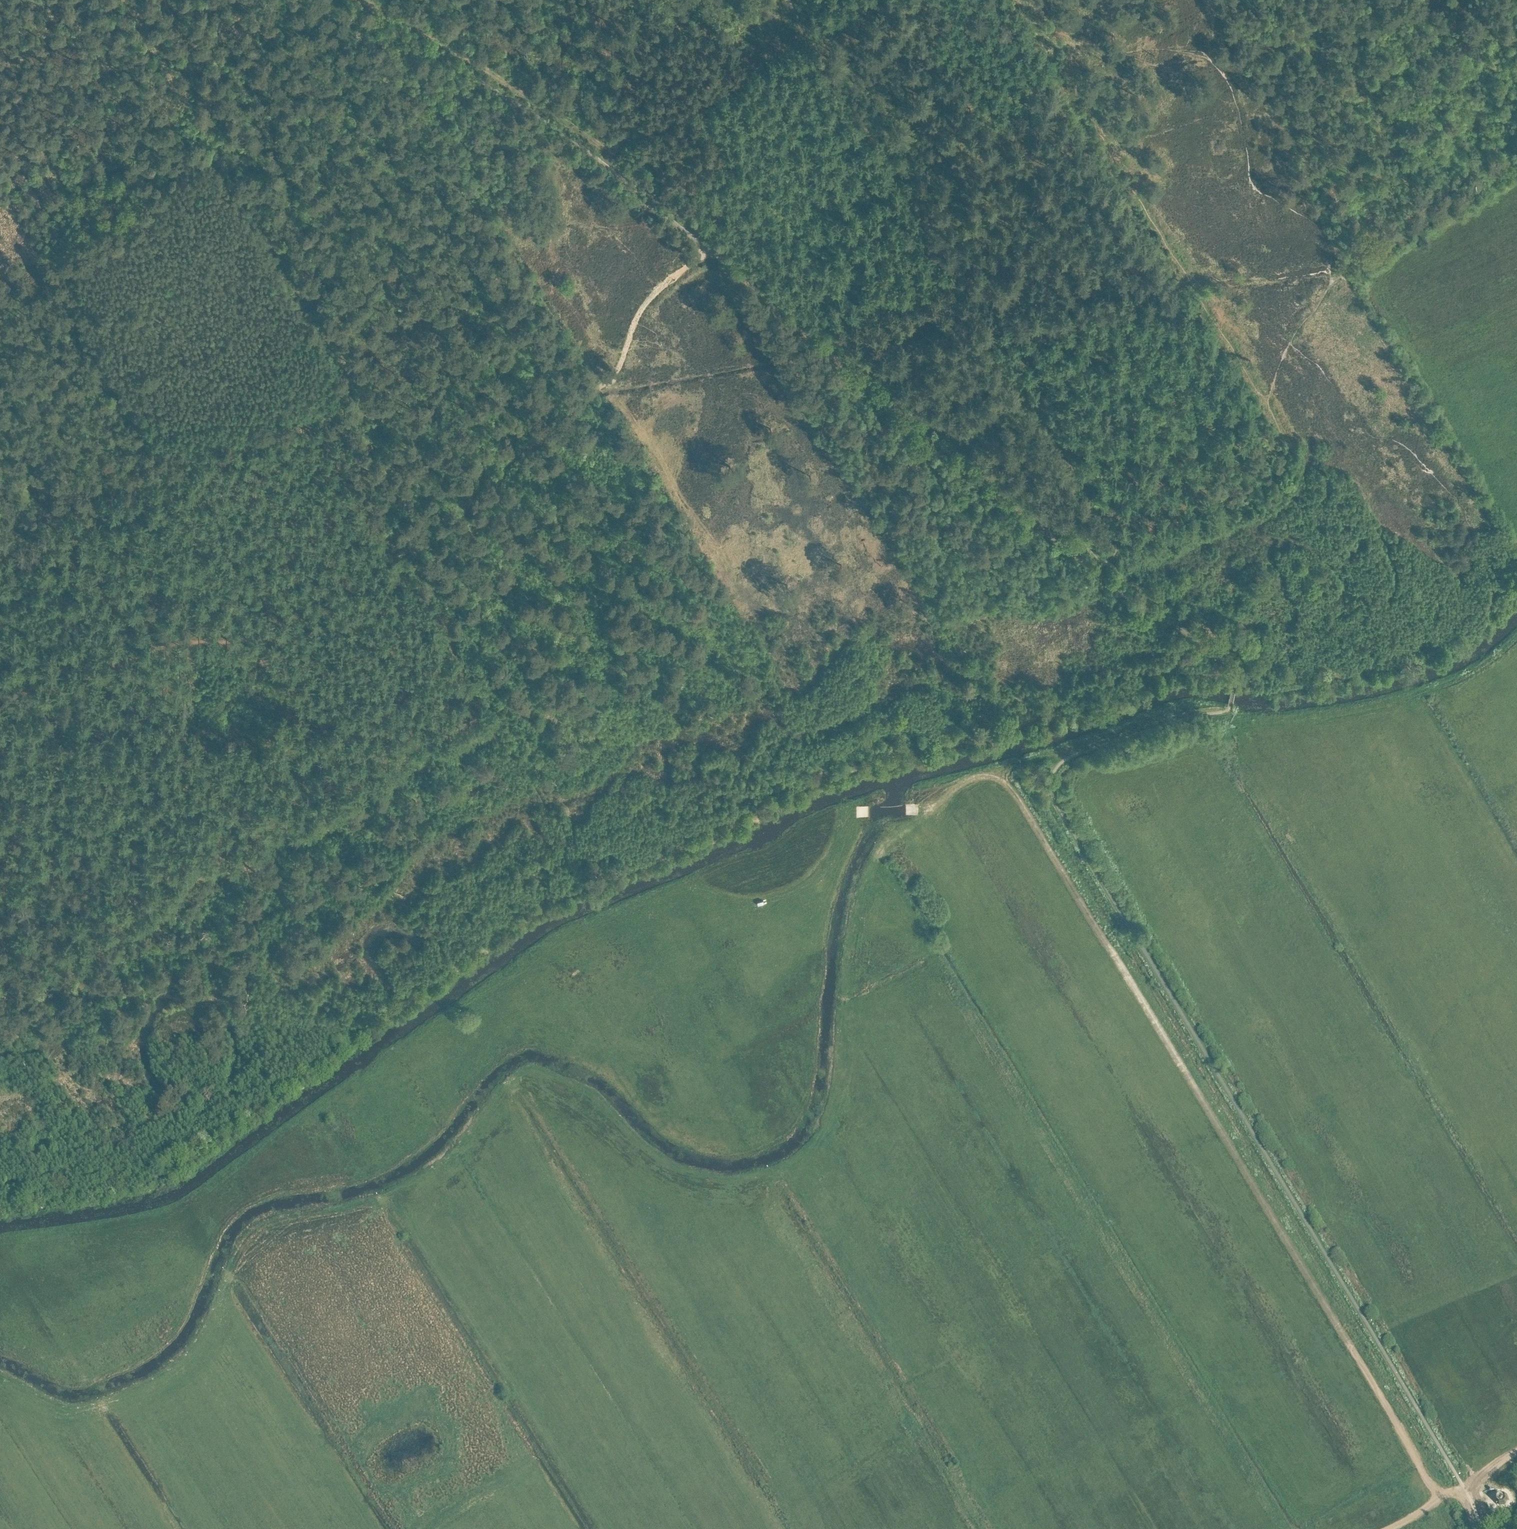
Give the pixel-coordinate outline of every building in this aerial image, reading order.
[(1506,1498),(1502,1495),(1499,1497),(1497,1499),(1498,1502),(1501,1504),(1505,1503),(1507,1501),(1506,1498)]
